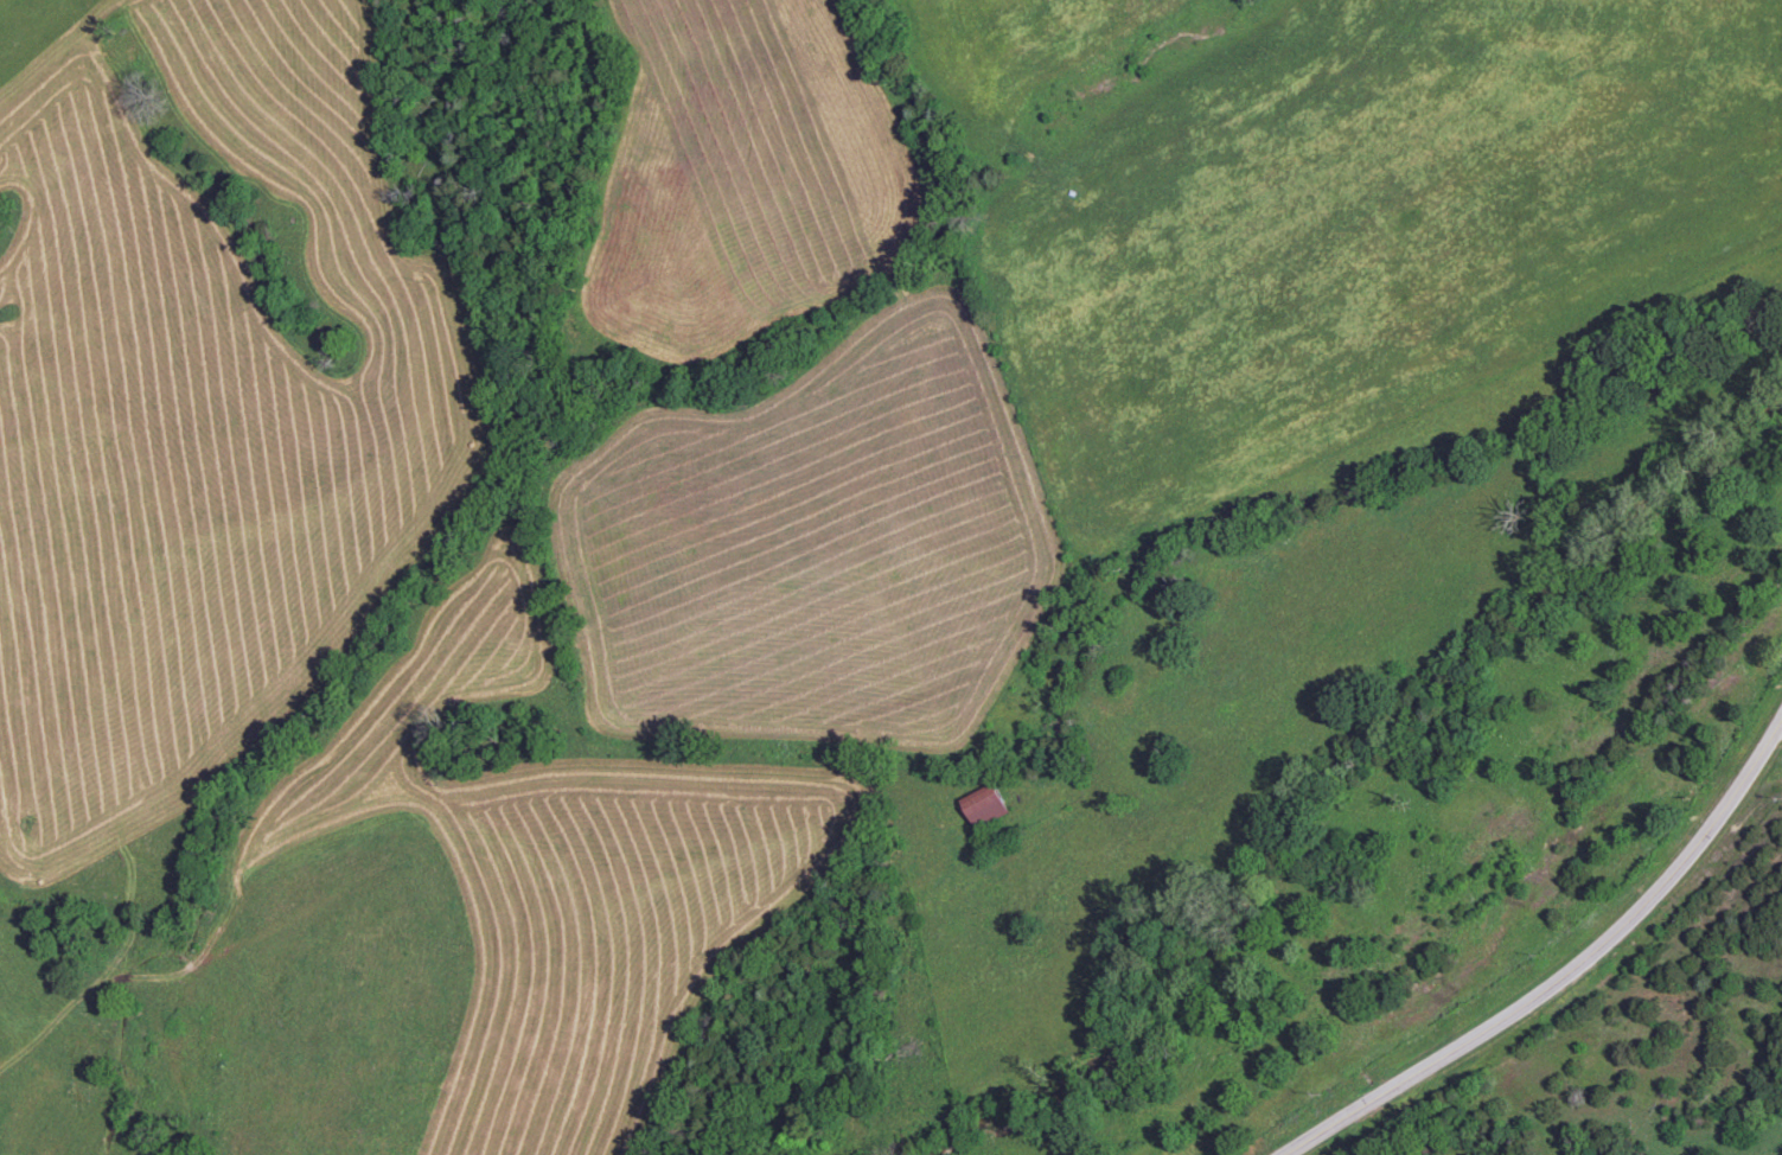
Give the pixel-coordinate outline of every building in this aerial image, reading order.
[(975,828),(1009,810),(995,781),(961,799),(975,828)]
